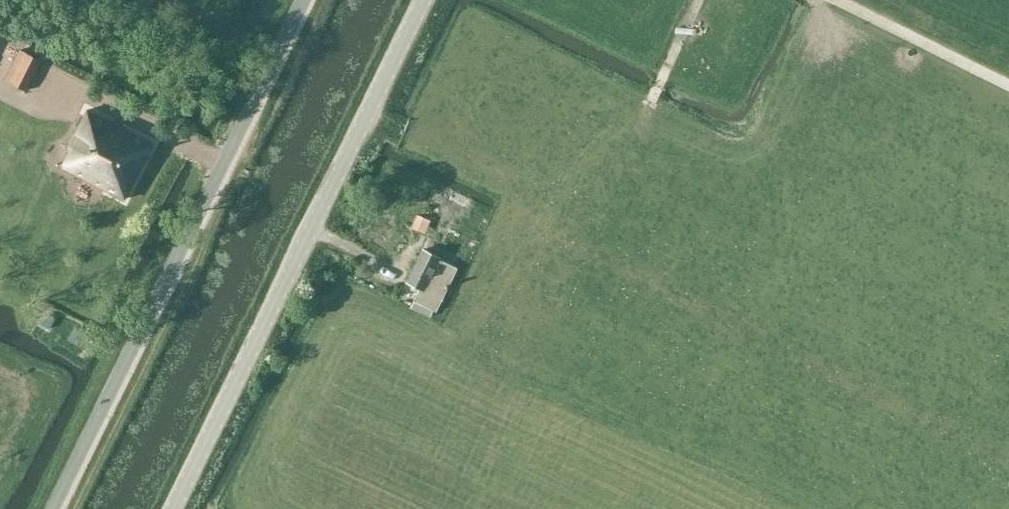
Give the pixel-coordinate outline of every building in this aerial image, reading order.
[(78,127),(67,148),(58,166),(123,200),(153,143),(90,111),(81,128),(78,127)] [(418,214),(412,228),(426,234),(432,220),(418,214)] [(423,249),(406,281),(421,288),(411,308),(430,317),(433,310),(442,314),(448,302),(443,299),(459,269),(463,271),(469,261),(442,246),(436,256),(423,249)] [(88,330),(78,325),(70,340),(80,346),(88,330)]
